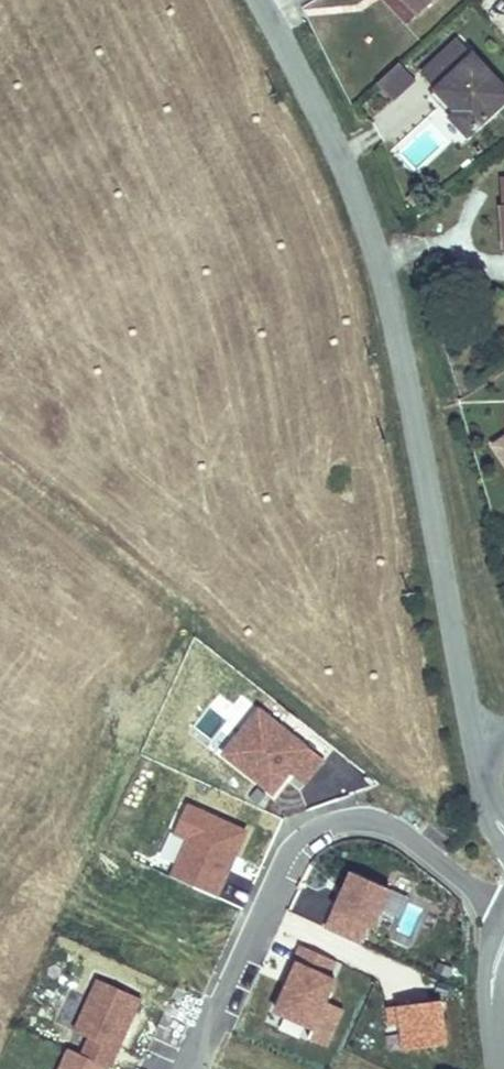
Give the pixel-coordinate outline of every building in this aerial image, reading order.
[(387,5),(412,31),(444,0),(392,0),(387,5)] [(439,90),(459,112),(454,116),(471,135),(503,104),(503,85),(476,55),(439,90)] [(376,86),(395,104),(418,81),(398,62),(376,86)] [(459,112),(439,90),(433,95),(454,116),(459,112)] [(496,445),(503,457),(503,439),(496,445)] [(292,771),(306,783),(328,756),(260,701),(221,748),(275,792),(292,771)] [(217,899),(247,824),(197,804),(166,879),(217,899)] [(351,861),(323,930),(367,948),(394,879),(351,861)] [(434,956),(388,936),(378,951),(385,955),(370,977),(410,1005),(434,956)] [(464,970),(434,956),(410,1005),(464,1036),(464,970)] [(365,1002),(319,959),(289,990),(267,1017),(298,1045),(313,1059),(365,1002)] [(57,1068),(111,1068),(144,991),(97,972),(57,1068)] [(313,1059),(298,1045),(290,1054),(305,1068),(313,1059)]
